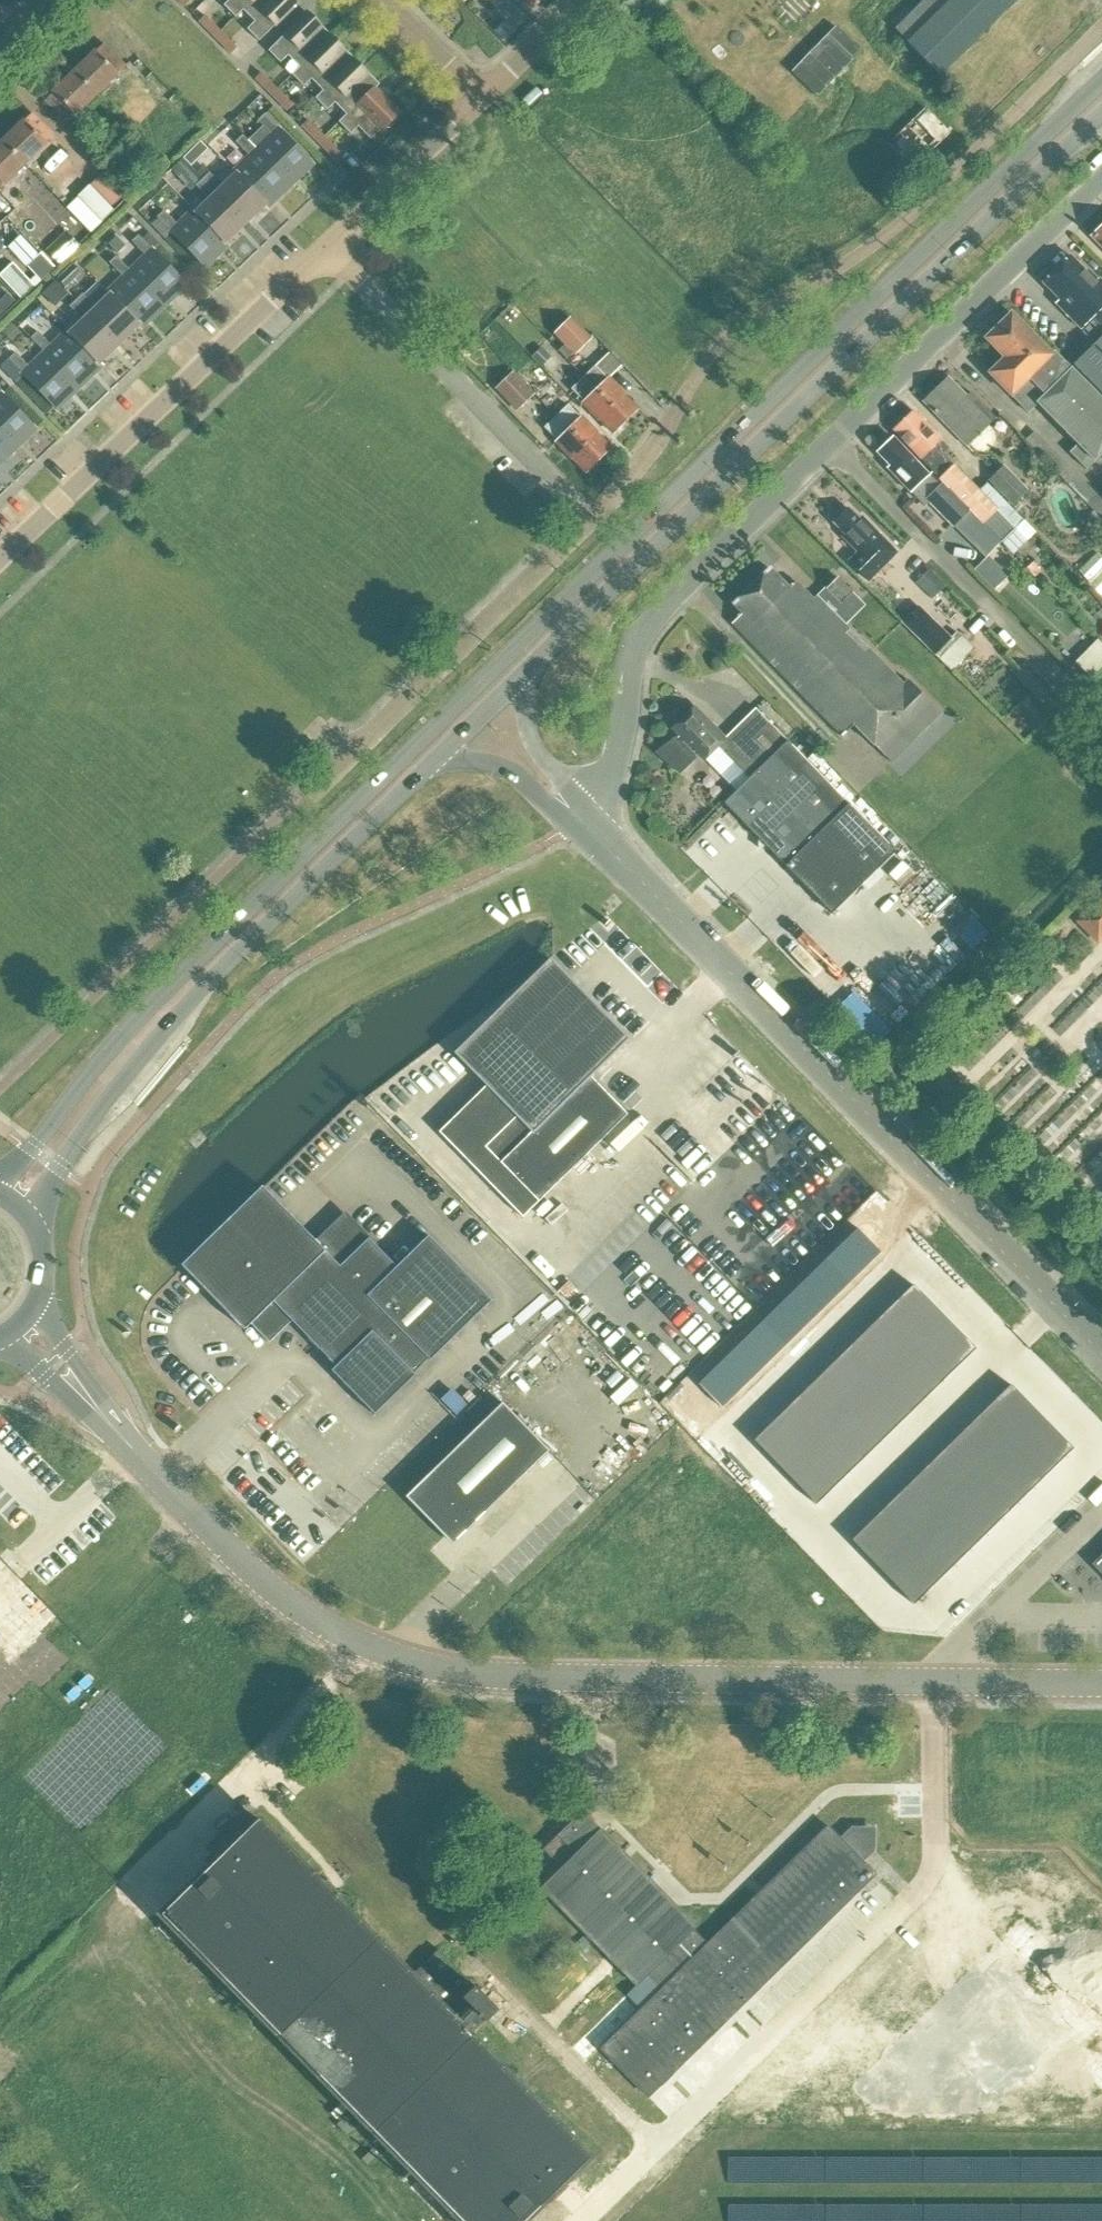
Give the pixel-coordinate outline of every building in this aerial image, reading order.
[(188,0),(176,0),(184,8),(190,2),(188,0)] [(254,0),(230,0),(223,7),(235,19),(243,12),(254,0)] [(294,0),(254,0),(243,12),(254,23),(247,31),(259,43),(298,4),(294,0)] [(486,2),(487,1),(496,9),(505,0),(484,0),(486,2)] [(533,9),(539,3),(536,0),(523,0),(533,9)] [(1015,0),(927,0),(896,30),(940,75),(1015,0)] [(299,69),(331,37),(307,13),(268,52),(280,65),(288,57),(299,69)] [(199,23),(215,39),(221,33),(205,17),(199,23)] [(505,43),(515,33),(504,22),(494,31),(505,43)] [(833,25),(783,70),(809,98),(859,53),(833,25)] [(237,50),(221,33),(215,39),(231,55),(237,50)] [(322,92),(354,61),(331,37),(299,69),(291,76),(303,88),(311,81),(322,92)] [(96,97),(125,68),(103,46),(74,74),(96,97)] [(374,88),(375,90),(379,86),(354,61),(322,92),(315,100),(327,112),(334,105),(346,116),(374,88)] [(66,126),(96,97),(74,74),(44,103),(66,126)] [(255,80),(271,96),(277,91),(261,74),(255,80)] [(401,115),(375,90),(374,88),(346,116),(338,124),(350,136),(358,128),(371,141),(380,132),(382,134),(401,115)] [(293,107),(277,91),(271,96),(288,112),(293,107)] [(912,169),(950,134),(925,109),(888,145),(912,169)] [(272,137),(257,151),(290,186),(313,164),(280,129),(279,130),(265,115),(258,122),(272,137)] [(32,116),(3,144),(24,166),(53,137),(32,116)] [(302,127),(318,144),(324,138),(308,122),(302,127)] [(290,186),(257,151),(243,136),(236,143),(250,158),(234,173),(237,176),(264,205),(267,208),(290,186)] [(340,154),(324,138),(318,144),(334,160),(340,154)] [(3,144),(0,147),(0,189),(24,166),(3,144)] [(192,169),(184,160),(175,168),(183,177),(192,169)] [(103,173),(89,186),(111,208),(125,195),(103,173)] [(264,205),(237,176),(224,189),(209,174),(203,180),(245,224),(264,205)] [(245,224),(203,180),(196,186),(210,202),(197,214),(225,243),(245,224)] [(227,246),(225,243),(197,214),(194,211),(178,227),(164,212),(157,218),(171,233),(170,234),(204,269),(227,246)] [(15,249),(25,238),(7,219),(0,225),(0,233),(15,249)] [(1100,227),(1095,234),(1091,238),(1101,249),(1101,227),(1100,227)] [(79,246),(65,232),(46,251),(59,265),(79,246)] [(146,257),(130,272),(164,307),(186,285),(153,250),(153,251),(138,236),(131,242),(146,257)] [(117,238),(109,246),(118,255),(126,248),(117,238)] [(164,307),(130,272),(116,257),(109,264),(123,279),(107,294),(110,297),(138,326),(141,329),(164,307)] [(1054,272),(1071,289),(1071,288),(1081,298),(1088,292),(1101,306),(1101,283),(1100,280),(1096,284),(1070,257),(1054,272)] [(72,265),(57,278),(66,288),(80,275),(72,265)] [(1054,272),(1042,283),(1059,300),(1055,304),(1081,330),(1092,318),(1101,327),(1101,306),(1088,292),(1081,298),(1071,288),(1071,289),(1054,272)] [(55,308),(68,296),(55,282),(42,295),(55,308)] [(138,326),(110,297),(97,309),(83,294),(76,301),(118,345),(138,326)] [(118,345),(76,301),(70,307),(84,322),(71,335),(98,364),(118,345)] [(1101,453),(1101,401),(1054,352),(1051,355),(1011,315),(985,339),(1004,359),(989,374),(1028,413),(1037,404),(1077,445),(1069,453),(1086,470),(1101,453)] [(574,357),(592,339),(571,317),(553,335),(574,357)] [(98,364),(71,335),(68,332),(52,347),(38,332),(31,339),(45,354),(78,389),(101,367),(98,364)] [(1074,365),(1101,393),(1101,337),(1074,365)] [(531,358),(540,368),(551,358),(542,348),(531,358)] [(78,389),(45,354),(30,369),(15,354),(8,360),(23,375),(22,376),(55,411),(78,389)] [(593,367),(581,378),(622,421),(635,409),(606,379),(606,380),(593,367)] [(536,395),(514,372),(495,390),(517,413),(536,395)] [(622,421),(581,378),(569,389),(582,402),(581,403),(610,433),(622,421)] [(988,427),(996,420),(970,393),(966,397),(947,378),(923,402),(967,448),(969,446),(975,452),(983,453),(992,449),(995,442),(993,433),(988,427)] [(13,451),(36,429),(3,394),(2,395),(0,393),(0,437),(13,451)] [(609,449),(580,419),(579,420),(567,406),(555,418),(597,461),(609,449)] [(933,471),(932,472),(970,512),(982,523),(1001,543),(1023,523),(986,484),(978,492),(953,466),(951,468),(940,458),(949,450),(941,441),(913,412),(893,432),(933,471)] [(597,461),(555,418),(543,429),(556,442),(555,443),(584,473),(597,461)] [(1040,457),(1048,449),(1034,434),(1026,442),(1040,457)] [(0,437),(0,463),(13,451),(0,437)] [(911,493),(924,507),(929,503),(954,528),(970,512),(932,472),(929,475),(892,438),(891,440),(886,440),(879,447),(878,452),(877,453),(890,467),(891,465),(896,470),(892,474),(910,493),(911,493)] [(1013,506),(1027,492),(1003,467),(989,481),(1013,506)] [(897,555),(863,521),(860,523),(848,511),(845,513),(842,513),(837,518),(837,521),(834,524),(846,536),(843,538),(859,553),(850,562),(869,582),(897,555)] [(982,523),(966,539),(985,559),(1001,543),(982,523)] [(1077,575),(1098,595),(1101,591),(1101,563),(1094,556),(1077,575)] [(1032,564),(1026,570),(1034,578),(1040,572),(1032,564)] [(890,763),(940,714),(908,681),(903,686),(816,597),(812,600),(795,582),(788,589),(769,569),(732,605),(742,615),(732,625),(839,737),(838,738),(840,740),(854,726),(890,763)] [(932,600),(945,587),(929,570),(915,584),(932,600)] [(841,604),(852,593),(838,579),(827,590),(841,604)] [(919,608),(903,624),(934,655),(950,639),(919,608)] [(1085,679),(1101,663),(1101,649),(1091,638),(1068,661),(1085,679)] [(748,779),(786,742),(754,709),(724,739),(694,708),(672,730),(679,737),(664,750),(664,758),(679,773),(697,755),(703,761),(717,748),(748,779)] [(894,852),(786,742),(723,804),(831,915),(894,852)] [(1098,944),(1101,940),(1101,898),(1077,923),(1098,944)] [(964,913),(933,944),(956,967),(987,935),(964,913)] [(549,961),(454,1054),(486,1086),(439,1133),(522,1218),(538,1202),(626,1115),(589,1077),(627,1040),(549,961)] [(262,1188),(260,1187),(183,1262),(180,1266),(183,1269),(243,1331),(249,1325),(268,1344),(290,1322),(334,1367),(330,1371),(373,1416),(413,1376),(412,1374),(427,1360),(428,1362),(490,1301),(426,1236),(395,1267),(367,1239),(350,1221),(321,1249),(315,1243),(262,1188)] [(881,1253),(856,1227),(840,1243),(865,1269),(881,1253)] [(865,1269),(840,1243),(824,1259),(850,1285),(865,1269)] [(850,1285),(824,1259),(808,1274),(834,1300),(850,1285)] [(834,1300),(808,1274),(792,1290),(818,1316),(834,1300)] [(917,1289),(885,1320),(916,1352),(948,1321),(917,1289)] [(818,1316),(792,1290),(776,1306),(802,1331),(818,1316)] [(802,1331),(776,1306),(760,1321),(786,1347),(802,1331)] [(885,1320),(869,1336),(900,1367),(916,1352),(885,1320)] [(786,1347),(760,1321),(744,1337),(770,1363),(786,1347)] [(948,1321),(916,1352),(947,1384),(979,1352),(948,1321)] [(869,1336),(853,1351),(884,1383),(900,1367),(869,1336)] [(770,1363),(744,1337),(729,1353),(754,1378),(770,1363)] [(853,1351),(837,1367),(868,1398),(884,1383),(853,1351)] [(916,1352),(900,1367),(931,1399),(947,1384),(916,1352)] [(754,1378),(729,1353),(713,1368),(738,1394),(754,1378)] [(837,1367),(821,1382),(852,1414),(868,1398),(837,1367)] [(900,1367),(884,1383),(915,1415),(931,1399),(900,1367)] [(738,1394),(713,1368),(697,1384),(722,1410),(738,1394)] [(821,1382),(805,1398),(836,1429),(852,1414),(821,1382)] [(884,1383),(868,1398),(899,1430),(915,1415),(884,1383)] [(1010,1384),(978,1415),(1009,1447),(1041,1416),(1010,1384)] [(805,1398),(789,1413),(820,1445),(836,1429),(805,1398)] [(868,1398),(852,1414),(883,1446),(899,1430),(868,1398)] [(452,1546),(549,1451),(502,1403),(405,1497),(444,1537),(452,1546)] [(789,1413),(757,1445),(788,1476),(820,1445),(789,1413)] [(852,1414),(836,1429),(867,1461),(883,1446),(852,1414)] [(978,1415),(962,1431),(993,1463),(1009,1447),(978,1415)] [(1041,1416),(1009,1447),(1040,1479),(1072,1448),(1041,1416)] [(836,1429),(820,1445),(851,1477),(867,1461),(836,1429)] [(962,1431),(946,1446),(977,1478),(993,1463),(962,1431)] [(820,1445),(788,1476),(819,1508),(851,1477),(820,1445)] [(946,1446),(930,1462),(961,1494),(977,1478),(946,1446)] [(1009,1447),(993,1463),(1024,1495),(1040,1479),(1009,1447)] [(930,1462),(914,1478),(945,1509),(961,1494),(930,1462)] [(993,1463),(977,1478),(1008,1510),(1024,1495),(993,1463)] [(914,1478),(898,1493),(929,1525),(945,1509),(914,1478)] [(977,1478),(961,1494),(992,1526),(1008,1510),(977,1478)] [(898,1493),(882,1509),(913,1540),(929,1525),(898,1493)] [(961,1494),(945,1509),(976,1541),(992,1526),(961,1494)] [(882,1509),(850,1540),(881,1572),(913,1540),(882,1509)] [(945,1509),(929,1525),(960,1557),(976,1541),(945,1509)] [(929,1525),(913,1540),(945,1572),(960,1557),(929,1525)] [(913,1540),(881,1572),(913,1604),(945,1572),(913,1540)] [(1101,1577),(1101,1556),(1092,1566),(1101,1577)] [(25,1681),(34,1690),(63,1663),(33,1632),(5,1659),(0,1654),(0,1706),(25,1681)] [(86,1676),(78,1684),(85,1691),(92,1683),(86,1676)] [(74,1688),(66,1695),(73,1702),(81,1695),(74,1688)] [(871,1844),(872,1830),(852,1829),(841,1840),(827,1827),(707,1945),(693,1931),(695,1928),(600,1831),(581,1812),(557,1837),(543,1851),(562,1869),(541,1890),(542,1890),(636,1986),(649,1973),(664,1988),(602,2050),(649,2097),(874,1874),(857,1857),(853,1860),(847,1855),(851,1851),(849,1848),(853,1843),(871,1844)] [(589,2157),(524,2091),(529,2086),(517,2074),(512,2079),(470,2036),(485,2021),(486,2022),(497,2010),(474,1987),(473,1987),(438,1950),(411,1976),(334,1897),(339,1892),(326,1879),(321,1885),(257,1819),(233,1843),(228,1838),(215,1851),(219,1856),(160,1914),(462,2220),(525,2220),(553,2194),(557,2199),(570,2187),(565,2182),(589,2157)] [(746,2170),(748,2170),(747,2159),(721,2159),(721,2182),(746,2182),(746,2170)]
